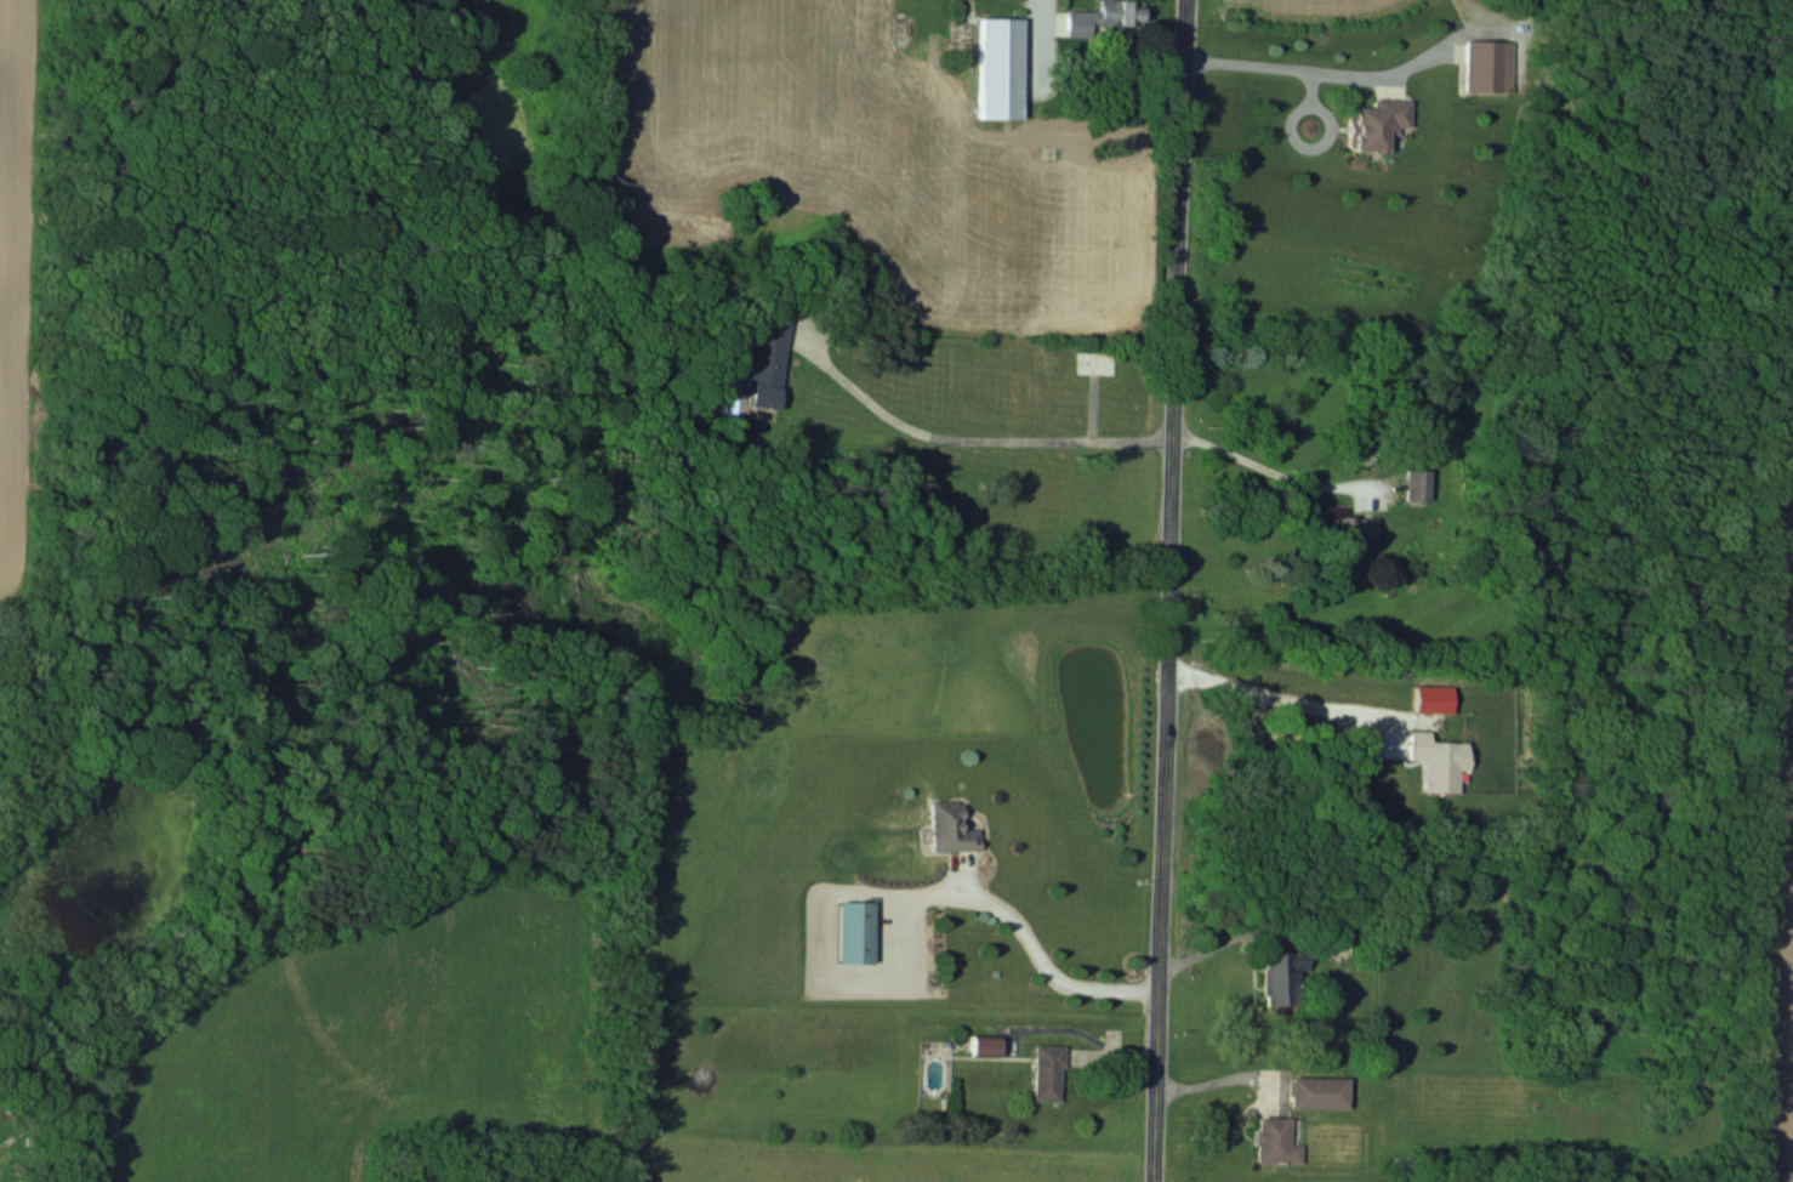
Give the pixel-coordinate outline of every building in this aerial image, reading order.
[(1100,24),(1149,24),(1149,0),(1100,0),(1100,24)] [(1027,16),(983,16),(983,118),(1027,118),(1027,16)] [(1468,91),(1514,91),(1514,39),(1468,39),(1468,91)] [(1414,125),(1415,98),(1377,97),(1377,105),(1357,104),(1355,147),(1397,148),(1397,124),(1414,125)] [(751,405),(785,408),(793,307),(759,305),(751,405)] [(1120,375),(1120,350),(1081,350),(1081,375),(1120,375)] [(1408,500),(1431,500),(1431,469),(1408,469),(1408,500)] [(1380,521),(1366,521),(1366,538),(1380,538),(1380,521)] [(936,849),(984,849),(984,825),(963,825),(963,800),(936,800),(936,849)] [(844,901),(844,962),(879,962),(879,901),(844,901)] [(1265,950),(1265,997),(1310,997),(1310,950),(1265,950)] [(983,1038),(983,1053),(1004,1053),(1004,1038),(983,1038)] [(1066,1045),(1038,1045),(1038,1100),(1066,1100),(1066,1045)] [(1294,1107),(1351,1108),(1352,1076),(1294,1076),(1294,1107)] [(1305,1143),(1294,1143),(1294,1116),(1261,1116),(1261,1162),(1305,1162),(1305,1143)]
